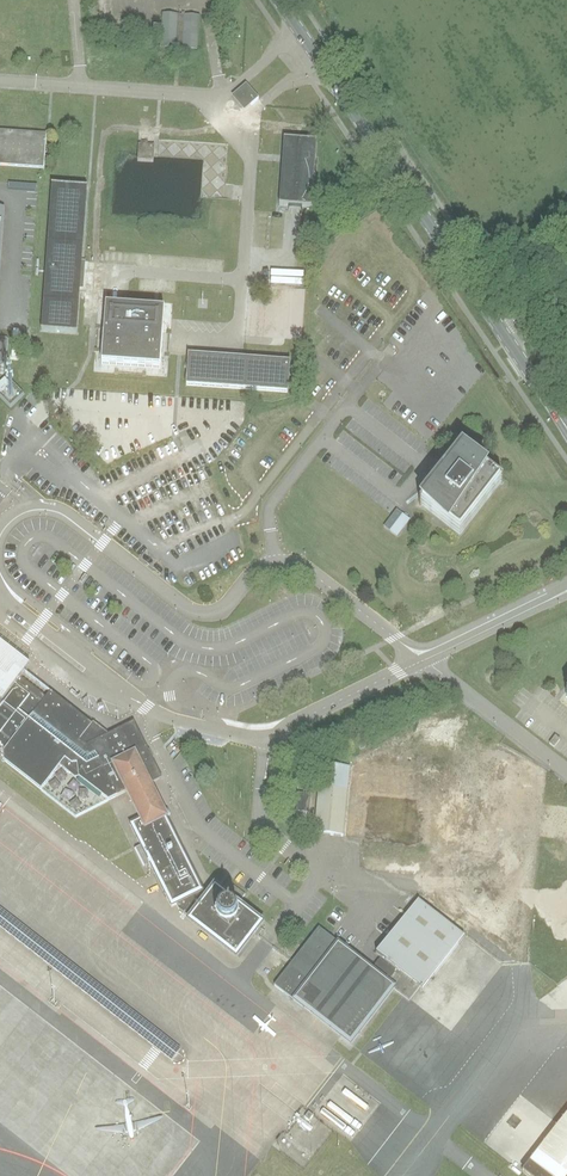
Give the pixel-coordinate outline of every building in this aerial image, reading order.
[(197,50),(200,16),(163,14),(160,47),(197,50)] [(246,85),(232,97),(244,111),(258,99),(246,85)] [(45,168),(47,134),(0,131),(0,165),(45,168)] [(312,208),(317,142),(284,139),(280,206),(312,208)] [(138,154),(138,160),(154,161),(154,155),(155,146),(139,145),(138,154)] [(81,289),(88,188),(52,185),(41,331),(78,333),(81,289)] [(106,306),(102,364),(160,369),(164,310),(106,306)] [(291,361),(189,354),(186,387),(288,395),(291,361)] [(9,384),(4,379),(0,383),(0,391),(1,392),(9,384)] [(460,533),(501,481),(462,451),(449,468),(422,503),(460,533)] [(393,515),(384,527),(397,537),(410,520),(397,510),(393,515)] [(150,785),(162,779),(133,722),(96,741),(86,732),(92,724),(51,692),(46,698),(21,678),(28,670),(9,656),(11,653),(0,645),(0,750),(4,753),(5,761),(41,790),(60,766),(75,778),(79,777),(109,800),(116,797),(127,791),(129,795),(150,785)] [(554,747),(560,740),(555,736),(550,744),(554,747)] [(344,836),(350,767),(321,765),(315,833),(344,836)] [(130,824),(142,847),(136,850),(144,866),(150,863),(172,906),(177,904),(179,909),(191,919),(190,921),(236,957),(262,925),(216,888),(206,901),(202,898),(200,892),(203,890),(163,811),(150,785),(129,795),(141,819),(130,824)] [(298,793),(294,831),(308,832),(311,794),(298,793)] [(381,958),(372,969),(395,987),(409,998),(424,978),(429,982),(464,936),(418,900),(376,954),(381,958)] [(395,987),(372,969),(319,928),(293,961),(275,986),(351,1045),(395,987)] [(523,1171),(529,1175),(566,1175),(566,1114),(523,1171)]
